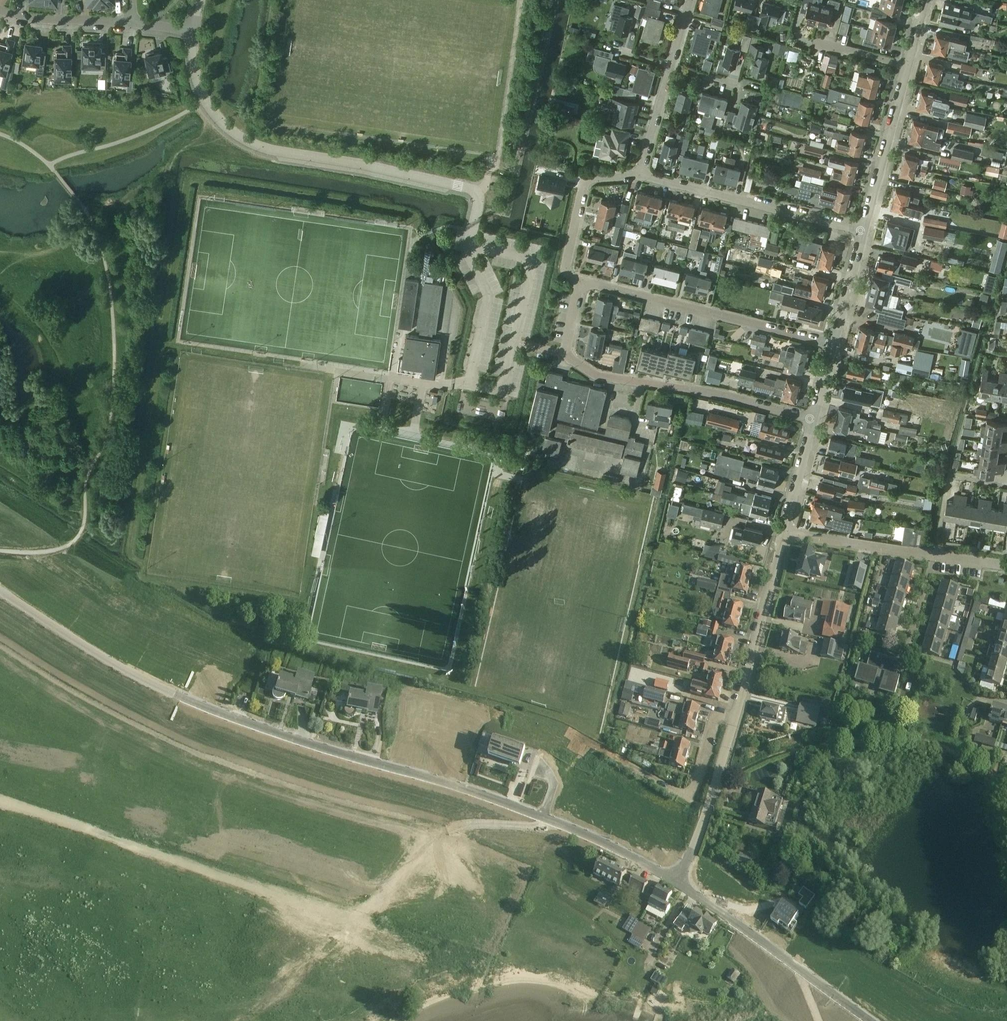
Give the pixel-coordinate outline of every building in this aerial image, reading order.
[(649,18),(650,17),(658,19),(659,16),(660,16),(661,9),(659,9),(662,1),(658,0),(647,0),(646,5),(647,5),(644,16),(649,18)] [(721,0),(705,0),(702,10),(717,15),(721,0)] [(755,0),(737,0),(735,7),(752,12),(755,0)] [(822,4),(814,2),(815,0),(804,0),(802,8),(807,9),(804,21),(816,25),(822,4)] [(822,4),(816,25),(828,28),(831,16),(837,17),(841,1),(837,0),(829,0),(828,2),(827,6),(822,4)] [(903,1),(898,0),(882,0),(880,6),(874,5),(872,11),(884,14),(886,8),(900,12),(903,1)] [(978,12),(978,13),(972,11),(973,8),(945,1),(942,12),(976,20),(991,23),(993,16),(978,12)] [(781,8),(781,6),(765,2),(761,15),(762,15),(761,19),(775,23),(776,19),(777,19),(778,19),(782,20),(785,10),(781,8)] [(629,34),(634,18),(627,16),(630,7),(615,3),(610,19),(619,22),(616,30),(629,34)] [(646,5),(638,3),(635,15),(642,17),(646,5)] [(883,19),(884,14),(872,11),(870,17),(877,18),(874,28),(894,34),(897,23),(883,19)] [(974,28),(976,20),(942,12),(939,23),(956,27),(957,24),(974,28)] [(752,27),(755,15),(749,13),(745,25),(752,27)] [(758,29),(762,17),(755,15),(752,27),(758,29)] [(713,16),(711,22),(724,26),(725,19),(713,16)] [(658,24),(659,20),(658,19),(650,17),(649,18),(644,38),(658,43),(663,26),(658,24)] [(724,26),(711,22),(706,21),(703,31),(702,30),(701,35),(695,34),(691,50),(706,55),(710,37),(719,40),(724,26)] [(891,45),(894,34),(874,28),(871,39),(865,37),(863,43),(876,46),(877,41),(891,45)] [(937,32),(934,41),(966,49),(968,41),(937,32)] [(744,34),(740,48),(748,51),(752,36),(744,34)] [(984,37),(971,34),(969,42),(982,44),(984,37)] [(14,41),(7,39),(6,44),(0,42),(0,72),(5,73),(7,65),(8,65),(10,60),(9,59),(14,41)] [(26,43),(23,64),(37,66),(37,68),(36,75),(43,76),(44,69),(46,52),(40,51),(40,45),(37,44),(35,44),(34,44),(35,42),(27,41),(27,43),(26,43)] [(786,43),(776,41),(774,49),(784,51),(786,43)] [(971,51),(966,49),(934,41),(932,51),(947,55),(948,54),(968,60),(971,51)] [(764,76),(769,59),(762,57),(765,47),(752,44),(750,54),(756,55),(751,72),(764,76)] [(100,46),(97,46),(94,46),(94,45),(89,45),(89,46),(83,46),(82,69),(99,69),(99,67),(105,68),(106,53),(99,53),(100,46)] [(70,65),(70,46),(63,46),(63,51),(56,51),(56,58),(55,58),(55,79),(70,79),(70,71),(71,71),(71,65),(70,65)] [(129,68),(131,49),(124,48),(123,53),(116,53),(115,59),(113,81),(128,82),(128,74),(129,74),(130,68),(129,68)] [(741,51),(727,48),(724,60),(720,59),(717,71),(729,74),(732,67),(736,68),(741,51)] [(788,59),(798,61),(800,51),(790,49),(788,59)] [(161,58),(160,52),(154,54),(154,52),(146,54),(147,55),(145,56),(150,74),(164,71),(164,72),(171,70),(168,57),(161,58)] [(623,77),(627,64),(611,59),(611,57),(598,53),(595,62),(595,64),(595,66),(596,67),(597,69),(598,70),(600,70),(601,71),(615,75),(614,81),(621,83),(622,77),(623,77)] [(832,87),(839,57),(826,54),(822,69),(828,70),(824,85),(832,87)] [(944,70),(945,65),(930,61),(927,70),(952,77),(958,78),(959,73),(953,71),(952,72),(944,70)] [(962,62),(960,71),(975,75),(977,66),(962,62)] [(873,74),(870,73),(872,67),(862,64),(858,80),(880,86),(883,77),(873,74)] [(649,75),(650,70),(640,67),(635,87),(629,85),(628,89),(624,87),(622,95),(624,96),(624,95),(636,98),(637,90),(649,93),(654,76),(649,75)] [(962,89),(964,80),(958,78),(952,77),(927,70),(925,80),(962,89)] [(877,96),(880,86),(858,80),(855,90),(877,96)] [(622,95),(624,87),(614,85),(612,93),(622,95)] [(688,110),(693,93),(680,89),(675,106),(688,110)] [(922,90),(920,99),(945,105),(949,106),(950,102),(949,102),(936,99),(937,94),(922,90)] [(875,104),(860,100),(849,97),(851,93),(841,91),(838,100),(831,102),(857,109),(873,113),(875,104)] [(712,110),(716,95),(703,92),(699,107),(707,109),(702,125),(707,126),(710,115),(712,110)] [(969,96),(951,92),(949,102),(950,102),(967,106),(969,96)] [(724,114),(728,99),(716,95),(712,110),(710,115),(715,117),(717,112),(724,114)] [(633,116),(634,111),(637,112),(639,103),(611,96),(609,105),(617,107),(614,120),(634,125),(636,117),(633,116)] [(949,106),(945,105),(920,99),(917,108),(933,112),(933,111),(947,114),(949,106)] [(575,107),(554,101),(552,111),(573,116),(575,107)] [(751,127),(757,105),(742,101),(739,114),(736,113),(733,122),(751,127)] [(845,113),(847,106),(837,104),(836,111),(845,113)] [(873,113),(857,109),(855,119),(870,123),(873,113)] [(729,110),(725,125),(732,127),(733,122),(736,113),(736,112),(729,110)] [(984,127),(987,116),(968,111),(965,123),(984,127)] [(692,117),(685,115),(683,125),(689,126),(692,117)] [(712,128),(715,117),(710,115),(707,126),(712,128)] [(836,127),(838,120),(826,117),(824,124),(836,127)] [(936,138),(939,127),(914,120),(911,131),(926,134),(926,135),(936,138)] [(970,135),(972,126),(950,121),(948,131),(970,135)] [(628,137),(628,136),(629,131),(613,127),(611,134),(604,133),(599,157),(613,159),(614,153),(625,155),(628,137)] [(864,144),(867,135),(852,131),(851,134),(844,133),(845,132),(836,130),(834,136),(839,137),(850,140),(864,144)] [(936,138),(926,135),(926,134),(911,131),(909,141),(938,149),(941,139),(936,138)] [(685,135),(678,133),(675,142),(683,144),(685,135)] [(713,136),(710,146),(716,148),(719,138),(713,136)] [(862,153),(864,144),(850,140),(839,137),(837,147),(847,150),(862,153)] [(666,140),(661,159),(666,160),(665,166),(672,168),(673,162),(674,162),(675,155),(679,157),(681,149),(683,144),(675,142),(675,143),(666,140)] [(682,161),(680,169),(693,173),(697,157),(698,153),(700,144),(694,142),(692,151),(693,151),(691,156),(685,154),(684,154),(682,161)] [(822,155),(824,148),(807,143),(805,149),(811,151),(811,152),(822,155)] [(971,161),(974,151),(954,147),(952,156),(971,161)] [(994,148),(992,155),(1004,158),(1006,151),(994,148)] [(919,161),(920,157),(905,154),(905,155),(903,156),(903,159),(903,160),(902,164),(917,168),(927,170),(928,165),(923,164),(923,163),(919,161)] [(717,163),(714,178),(726,180),(731,157),(727,156),(725,165),(717,163)] [(845,159),(844,159),(831,156),(829,164),(832,165),(834,166),(857,172),(860,163),(845,159)] [(961,161),(941,156),(939,163),(960,168),(961,161)] [(697,157),(693,173),(705,176),(709,160),(697,157)] [(731,157),(726,180),(737,183),(740,174),(745,175),(745,173),(746,170),(741,169),(734,167),(736,158),(731,157)] [(855,181),(857,172),(834,166),(832,165),(829,164),(827,169),(828,172),(832,173),(831,175),(855,181)] [(917,168),(902,164),(901,168),(900,168),(899,172),(900,172),(900,175),(914,179),(915,174),(920,176),(920,175),(925,176),(927,170),(917,168)] [(989,165),(988,174),(1001,175),(1002,166),(989,165)] [(820,177),(822,171),(805,166),(803,172),(820,177)] [(544,174),(539,193),(559,199),(565,179),(544,174)] [(747,174),(744,189),(750,191),(753,175),(747,174)] [(945,190),(948,181),(935,178),(933,187),(945,190)] [(850,200),(853,191),(837,187),(837,188),(802,179),(800,187),(812,190),(816,192),(835,196),(850,200)] [(963,185),(962,193),(974,194),(974,186),(963,185)] [(810,199),(812,190),(800,187),(797,196),(810,199)] [(910,195),(911,191),(896,187),(895,190),(894,190),(893,194),(894,194),(893,198),(908,202),(918,205),(920,198),(910,195)] [(948,193),(932,188),(930,196),(947,200),(948,193)] [(647,209),(651,194),(638,191),(634,206),(640,207),(639,212),(637,212),(635,220),(643,222),(644,222),(645,218),(643,218),(644,214),(645,214),(647,209)] [(835,196),(816,192),(816,195),(821,197),(819,202),(848,209),(850,200),(835,196)] [(659,212),(663,197),(651,194),(647,209),(659,212)] [(926,207),(918,205),(908,202),(893,198),(892,202),(891,202),(891,205),(891,206),(891,209),(914,215),(916,209),(925,211),(926,207)] [(679,217),(683,202),(671,199),(667,214),(679,217)] [(602,200),(599,212),(613,216),(618,217),(620,211),(615,210),(616,204),(602,200)] [(622,202),(621,209),(628,211),(630,204),(622,202)] [(692,220),(695,206),(683,202),(679,217),(692,220)] [(712,225),(716,211),(703,207),(699,222),(712,225)] [(620,211),(618,217),(626,219),(628,211),(621,209),(620,211)] [(726,222),(728,214),(716,211),(712,225),(708,239),(714,241),(717,231),(723,233),(724,228),(731,230),(732,224),(726,222)] [(618,217),(613,216),(599,212),(595,225),(610,229),(612,224),(616,225),(618,217)] [(653,216),(645,214),(644,214),(643,218),(645,218),(644,222),(652,224),(653,216)] [(941,219),(924,216),(923,224),(940,227),(941,219)] [(624,227),(626,219),(618,217),(616,225),(624,227)] [(738,230),(741,218),(735,217),(732,229),(738,230)] [(744,232),(747,220),(741,218),(738,230),(744,232)] [(750,233),(753,221),(747,220),(744,232),(750,233)] [(676,227),(677,223),(670,221),(668,228),(677,230),(678,227),(676,227)] [(756,235),(759,223),(753,221),(750,233),(756,235)] [(901,230),(902,225),(887,221),(885,232),(918,240),(919,234),(901,230)] [(684,232),(686,225),(677,223),(676,227),(678,227),(677,230),(684,232)] [(762,236),(765,224),(759,223),(756,235),(762,236)] [(768,238),(771,226),(765,224),(762,236),(768,238)] [(945,229),(926,226),(924,236),(943,239),(945,229)] [(697,248),(702,229),(694,227),(689,246),(697,248)] [(708,238),(710,231),(702,229),(700,236),(708,238)] [(780,232),(773,230),(770,239),(778,241),(780,232)] [(918,240),(885,232),(882,243),(897,247),(898,242),(916,246),(918,240)] [(998,239),(995,248),(1006,251),(1006,247),(1006,241),(998,239)] [(837,251),(837,249),(823,245),(823,244),(807,240),(804,251),(810,253),(834,260),(835,255),(837,255),(838,252),(837,251)] [(780,245),(767,242),(764,252),(777,255),(780,245)] [(721,243),(718,253),(724,255),(727,245),(721,243)] [(617,257),(619,249),(605,246),(595,244),(594,249),(590,248),(587,259),(603,263),(604,257),(610,258),(610,256),(617,257)] [(833,263),(834,260),(810,253),(804,251),(799,250),(797,258),(817,264),(817,266),(832,270),(832,268),(834,268),(835,264),(833,263)] [(721,267),(724,255),(718,254),(715,265),(721,267)] [(915,267),(917,259),(903,255),(902,261),(895,260),(895,258),(888,256),(887,257),(880,256),(880,259),(877,259),(876,267),(899,272),(900,268),(901,263),(915,267)] [(633,274),(636,259),(624,256),(620,271),(633,274)] [(644,277),(648,262),(636,259),(633,274),(644,277)] [(995,263),(991,265),(989,271),(1000,273),(1002,265),(995,263)] [(664,282),(668,267),(656,264),(652,279),(664,282)] [(676,285),(680,270),(668,267),(664,282),(676,285)] [(712,278),(706,277),(708,271),(705,270),(702,269),(701,275),(697,290),(709,293),(712,278)] [(697,290),(701,275),(688,272),(684,287),(697,290)] [(892,294),(895,283),(910,286),(912,279),(894,274),(893,280),(874,275),(872,279),(870,280),(869,284),(871,286),(870,288),(892,294)] [(997,276),(989,274),(985,290),(993,292),(997,276)] [(795,275),(793,280),(797,281),(812,285),(827,289),(828,285),(829,285),(830,282),(829,281),(829,279),(814,275),(813,280),(795,275)] [(419,281),(406,279),(399,327),(412,329),(419,281)] [(827,289),(812,285),(797,281),(795,292),(809,295),(809,296),(824,300),(824,297),(826,297),(827,294),(826,293),(827,289)] [(443,284),(424,282),(417,330),(420,331),(419,336),(407,334),(403,367),(428,371),(429,363),(437,364),(441,339),(432,338),(433,332),(436,333),(443,284)] [(792,295),(794,287),(783,284),(781,292),(792,295)] [(889,306),(892,294),(870,288),(869,290),(867,291),(866,295),(868,297),(866,302),(886,307),(884,313),(891,314),(902,317),(904,310),(889,306)] [(817,324),(821,309),(804,304),(806,300),(785,294),(782,307),(792,309),(792,307),(803,310),(800,319),(817,324)] [(988,306),(991,295),(984,294),(981,305),(988,306)] [(612,305),(613,300),(598,297),(596,309),(610,312),(616,313),(617,310),(618,306),(612,305)] [(616,313),(610,312),(596,309),(593,321),(607,324),(609,319),(615,320),(615,316),(616,313)] [(888,324),(891,314),(884,313),(881,322),(888,324)] [(982,327),(983,317),(976,316),(975,326),(982,327)] [(641,321),(639,329),(645,331),(649,318),(642,317),(642,319),(641,321)] [(649,318),(645,331),(652,332),(655,320),(649,318)] [(655,320),(652,332),(658,334),(661,321),(655,320)] [(663,322),(662,328),(669,330),(671,324),(663,322)] [(681,326),(679,332),(687,334),(688,328),(681,326)] [(887,339),(888,334),(860,327),(858,336),(886,343),(887,339)] [(963,327),(957,351),(971,354),(977,331),(963,327)] [(691,329),(687,341),(694,343),(698,330),(691,328),(691,329)] [(604,344),(606,332),(592,329),(589,341),(604,344)] [(698,330),(694,343),(700,344),(704,331),(698,330)] [(704,331),(700,344),(707,346),(709,337),(710,333),(704,331)] [(751,346),(753,347),(757,348),(758,343),(764,345),(766,336),(754,333),(751,346)] [(894,336),(888,334),(887,339),(886,343),(892,344),(893,342),(912,347),(914,338),(894,333),(894,336)] [(885,348),(886,343),(858,336),(855,345),(884,352),(885,348)] [(612,349),(613,346),(610,346),(604,344),(589,341),(586,353),(601,356),(602,350),(612,352),(612,349)] [(769,351),(763,349),(764,345),(758,343),(757,348),(753,347),(751,353),(771,358),(772,352),(772,351),(769,351)] [(907,353),(908,348),(892,344),(890,352),(901,354),(901,351),(907,353)] [(810,350),(795,346),(795,347),(790,345),(789,346),(789,347),(788,350),(782,349),(780,354),(807,361),(810,350)] [(642,347),(637,367),(646,369),(651,349),(642,347)] [(651,349),(646,369),(655,371),(660,351),(651,349)] [(660,351),(655,371),(664,374),(670,350),(669,350),(668,354),(660,351)] [(670,350),(664,374),(665,370),(673,372),(678,352),(670,350)] [(678,352),(673,372),(682,374),(687,354),(678,352)] [(772,352),(771,358),(779,360),(779,359),(785,360),(784,364),(790,366),(789,368),(805,372),(807,361),(780,354),(772,352)] [(918,352),(916,361),(915,360),(912,373),(929,377),(933,355),(918,352)] [(687,354),(682,374),(691,377),(696,357),(687,354)] [(914,365),(898,361),(896,369),(912,373),(914,365)] [(866,368),(865,369),(850,366),(848,375),(863,379),(864,376),(881,379),(883,371),(873,368),(873,370),(866,368)] [(757,373),(742,368),(740,376),(755,380),(757,373)] [(720,384),(723,373),(710,369),(706,381),(720,384)] [(989,399),(993,379),(987,378),(989,370),(984,369),(979,394),(985,395),(984,399),(989,399)] [(539,380),(538,387),(528,426),(531,427),(523,456),(537,459),(540,448),(543,448),(542,451),(558,455),(562,439),(570,441),(569,445),(621,457),(624,457),(621,471),(636,475),(644,443),(634,440),(635,437),(629,436),(632,423),(629,418),(614,414),(610,417),(606,433),(558,422),(556,431),(550,429),(553,416),(598,427),(607,390),(562,379),(563,374),(549,371),(546,382),(539,380)] [(1000,398),(1005,372),(1000,371),(999,380),(993,379),(989,399),(994,400),(995,397),(1000,398)] [(802,383),(802,381),(788,378),(787,380),(778,378),(777,379),(767,377),(765,383),(799,392),(800,388),(801,388),(802,384),(802,383)] [(799,392),(765,383),(756,381),(754,389),(783,396),(782,399),(797,403),(798,400),(799,397),(798,396),(799,392)] [(847,383),(845,393),(881,401),(884,391),(847,383)] [(426,410),(437,412),(440,395),(429,393),(426,410)] [(928,416),(941,418),(943,400),(939,399),(938,405),(930,404),(928,416)] [(648,403),(646,417),(650,418),(649,422),(669,426),(670,418),(671,418),(673,405),(656,403),(656,405),(648,403)] [(690,422),(700,423),(702,407),(692,406),(690,422)] [(872,427),(873,420),(853,414),(854,412),(839,408),(837,418),(872,427)] [(909,415),(884,409),(882,418),(899,423),(899,422),(907,424),(909,415)] [(758,411),(756,418),(765,420),(767,413),(758,411)] [(707,421),(741,431),(744,422),(728,417),(709,412),(707,421)] [(872,427),(837,418),(834,428),(849,432),(850,428),(868,433),(867,439),(879,442),(882,429),(872,427)] [(987,420),(986,426),(982,425),(981,430),(1002,434),(1003,428),(1006,429),(1006,424),(987,420)] [(787,441),(790,429),(764,422),(760,436),(779,442),(780,439),(787,441)] [(918,428),(900,425),(899,432),(916,436),(918,428)] [(1002,434),(981,430),(980,436),(984,436),(983,441),(1006,446),(1006,441),(1001,439),(1002,434)] [(732,444),(735,436),(726,432),(723,441),(732,444)] [(908,441),(909,434),(899,433),(898,439),(908,441)] [(847,441),(847,442),(831,438),(828,450),(844,454),(844,453),(854,455),(857,443),(847,441)] [(1006,451),(1006,446),(983,441),(982,447),(979,446),(978,451),(998,455),(999,450),(1006,451)] [(785,449),(769,445),(759,443),(756,454),(782,461),(785,449)] [(997,460),(998,455),(978,451),(977,456),(980,457),(979,463),(1004,467),(1005,462),(997,460)] [(727,455),(725,465),(753,473),(777,479),(779,469),(763,464),(761,470),(754,469),(743,466),(744,460),(727,455)] [(857,455),(855,462),(874,466),(876,459),(857,455)] [(858,464),(842,460),(841,463),(826,459),(823,469),(839,474),(839,471),(855,475),(858,464)] [(741,474),(752,477),(759,479),(757,485),(774,490),(777,479),(753,473),(725,465),(716,462),(713,473),(739,480),(741,474)] [(995,470),(1004,472),(1004,467),(979,463),(978,468),(975,467),(974,473),(994,476),(995,470)] [(667,472),(658,470),(654,486),(663,488),(667,472)] [(617,484),(619,478),(603,474),(602,480),(617,484)] [(888,483),(870,478),(868,485),(887,489),(888,483)] [(834,485),(820,481),(818,491),(833,495),(834,491),(843,493),(846,492),(856,495),(858,487),(848,484),(835,481),(834,485)] [(661,495),(663,488),(654,486),(653,493),(661,495)] [(734,498),(736,493),(723,489),(720,501),(744,507),(743,512),(766,518),(769,507),(746,501),(734,498)] [(754,497),(736,493),(734,498),(746,501),(769,507),(772,497),(755,493),(754,497)] [(956,519),(960,495),(954,494),(953,501),(947,500),(944,516),(956,519)] [(969,521),(972,505),(966,503),(967,496),(960,495),(956,519),(969,521)] [(981,523),(985,499),(979,498),(978,506),(972,505),(969,521),(981,523)] [(994,525),(997,509),(991,508),(992,501),(985,499),(981,523),(994,525)] [(845,512),(843,508),(825,504),(825,503),(823,502),(822,503),(815,501),(813,510),(841,517),(844,515),(845,512)] [(864,511),(865,503),(849,501),(848,509),(864,511)] [(677,518),(680,505),(670,503),(667,515),(677,518)] [(1006,523),(1006,503),(1004,503),(1003,510),(997,509),(994,525),(1006,528),(1006,523)] [(702,517),(704,509),(685,504),(683,512),(702,517)] [(702,517),(700,523),(720,529),(724,514),(704,509),(702,517)] [(319,559),(329,512),(327,512),(321,510),(315,537),(310,557),(319,559)] [(847,517),(847,518),(841,517),(813,510),(810,519),(826,523),(825,525),(833,527),(833,526),(854,529),(856,518),(847,517)] [(906,526),(903,543),(914,545),(917,528),(906,526)] [(760,544),(763,532),(746,527),(745,529),(735,527),(732,540),(733,540),(732,542),(734,545),(738,546),(740,545),(741,542),(742,542),(742,540),(760,544)] [(718,556),(720,547),(705,543),(703,552),(718,556)] [(802,551),(796,573),(809,577),(809,575),(816,577),(819,566),(824,568),(826,559),(814,556),(815,554),(802,551)] [(750,582),(753,570),(738,566),(739,561),(719,556),(718,561),(728,564),(725,574),(734,577),(734,578),(750,582)] [(909,582),(914,567),(896,562),(892,577),(909,582)] [(851,575),(847,587),(861,590),(864,579),(851,575)] [(905,597),(909,582),(892,577),(887,592),(905,597)] [(714,592),(716,583),(698,578),(696,588),(714,592)] [(747,594),(750,582),(734,578),(731,590),(747,594)] [(955,602),(959,587),(942,582),(937,597),(955,602)] [(740,618),(743,606),(729,602),(730,596),(726,595),(728,589),(722,588),(720,594),(716,592),(711,611),(715,612),(725,614),(740,618)] [(901,611),(905,597),(887,592),(884,602),(880,601),(879,604),(884,606),(883,606),(901,611)] [(951,617),(955,602),(937,597),(933,611),(951,617)] [(792,608),(787,607),(784,619),(803,623),(805,617),(809,618),(812,605),(802,603),(803,600),(794,598),(792,608)] [(976,615),(979,605),(974,603),(971,613),(976,615)] [(839,626),(843,606),(830,604),(823,636),(836,639),(838,633),(843,634),(845,627),(839,626)] [(901,611),(883,606),(880,619),(897,624),(901,611)] [(947,631),(951,617),(933,611),(929,626),(947,631)] [(737,630),(740,618),(725,614),(715,612),(713,618),(723,621),(722,626),(737,630)] [(972,627),(976,615),(971,613),(967,625),(972,627)] [(894,636),(897,624),(880,619),(876,631),(894,636)] [(969,638),(972,627),(967,625),(964,637),(969,638)] [(943,645),(947,631),(929,626),(925,640),(943,645)] [(999,635),(995,633),(993,639),(997,640),(996,646),(1006,650),(1006,637),(999,635)] [(799,654),(801,642),(797,641),(798,637),(784,634),(783,635),(781,634),(780,640),(782,641),(780,650),(799,654)] [(719,637),(716,649),(731,653),(734,641),(719,637)] [(965,650),(969,638),(964,637),(960,649),(965,650)] [(939,657),(943,645),(925,640),(922,652),(939,657)] [(845,645),(824,641),(820,656),(841,661),(845,645)] [(1006,663),(1006,650),(997,648),(995,647),(990,646),(987,657),(992,658),(1006,663)] [(727,665),(731,653),(716,649),(713,661),(727,665)] [(961,663),(965,650),(960,649),(956,662),(961,663)] [(705,657),(685,652),(683,659),(703,664),(705,657)] [(896,676),(900,661),(870,652),(866,666),(858,664),(854,680),(873,686),(875,678),(882,680),(878,691),(895,696),(900,677),(896,676)] [(687,672),(689,662),(670,657),(667,667),(687,672)] [(1003,675),(1006,663),(992,658),(988,670),(1003,675)] [(968,678),(971,666),(967,665),(963,676),(968,678)] [(1000,687),(1003,675),(988,670),(983,669),(981,674),(987,676),(985,682),(981,681),(979,687),(992,691),(994,685),(1000,687)] [(721,689),(724,677),(709,673),(706,685),(721,689)] [(276,686),(275,688),(274,689),(273,689),(273,690),(272,691),(271,692),(271,693),(271,694),(271,695),(271,696),(272,697),(272,698),(273,699),(274,699),(275,700),(276,700),(277,700),(278,700),(279,700),(280,700),(281,700),(281,699),(282,698),(283,698),(283,697),(284,696),(286,697),(287,696),(294,698),(294,697),(306,700),(312,679),(296,674),(294,681),(279,677),(276,684),(275,686),(276,686)] [(721,689),(706,685),(694,681),(690,693),(703,696),(703,697),(718,701),(721,689)] [(646,689),(643,699),(663,704),(665,694),(646,689)] [(247,699),(246,706),(238,704),(237,709),(248,711),(252,692),(242,690),(241,698),(247,699)] [(347,701),(346,705),(345,706),(344,706),(344,707),(343,708),(343,709),(342,710),(342,711),(342,712),(343,713),(343,714),(344,715),(344,716),(345,716),(346,717),(347,717),(348,718),(349,718),(350,718),(351,717),(352,717),(353,717),(353,716),(354,715),(355,714),(355,713),(355,712),(360,713),(360,712),(365,714),(365,713),(375,714),(379,692),(366,690),(364,697),(349,694),(347,701)] [(696,721),(700,708),(686,704),(684,709),(670,705),(667,712),(676,715),(682,717),(696,721)] [(786,709),(779,708),(763,704),(760,718),(776,722),(776,721),(782,723),(786,709)] [(818,716),(820,709),(801,705),(798,716),(799,717),(798,722),(816,727),(818,716)] [(1001,724),(1005,709),(993,705),(989,720),(1001,724)] [(827,718),(829,711),(820,709),(818,716),(822,716),(827,718)] [(974,721),(978,711),(973,709),(969,719),(974,721)] [(674,722),(676,715),(667,712),(665,719),(674,722)] [(640,715),(633,713),(631,721),(638,723),(640,715)] [(693,733),(696,721),(682,717),(678,729),(693,733)] [(660,722),(653,720),(651,727),(658,729),(660,722)] [(981,744),(983,739),(983,737),(976,734),(974,742),(977,743),(981,744)] [(491,752),(495,739),(484,736),(484,735),(480,748),(491,752)] [(994,748),(995,743),(996,740),(983,737),(983,739),(981,744),(983,744),(994,748)] [(495,739),(491,752),(488,757),(520,768),(521,763),(526,750),(526,749),(496,738),(495,739)] [(687,756),(690,745),(675,741),(672,752),(687,756)] [(658,742),(656,749),(667,751),(668,744),(658,742)] [(1006,749),(1006,746),(995,743),(994,748),(1006,751),(1006,749)] [(683,769),(687,756),(672,752),(667,751),(656,749),(654,755),(670,759),(669,765),(683,769)] [(532,767),(536,755),(537,754),(526,750),(521,763),(532,767)] [(774,829),(782,799),(758,792),(749,822),(774,829)] [(751,865),(753,857),(740,854),(737,861),(744,863),(751,865)] [(593,873),(619,886),(626,872),(600,859),(593,873)] [(742,869),(744,863),(737,861),(735,868),(742,869)] [(628,886),(642,894),(647,883),(633,876),(628,886)] [(665,914),(673,900),(669,898),(671,893),(658,886),(648,905),(665,914)] [(806,909),(815,896),(803,888),(798,895),(803,898),(799,903),(806,909)] [(776,913),(770,921),(778,926),(780,924),(788,931),(798,917),(782,905),(778,911),(775,909),(773,912),(776,913)] [(716,924),(696,910),(692,916),(684,911),(678,920),(690,928),(691,934),(699,932),(701,934),(702,931),(708,935),(716,924)] [(634,930),(639,920),(631,915),(625,925),(634,930)] [(652,928),(639,920),(634,930),(646,937),(652,928)] [(733,970),(727,978),(733,983),(739,975),(733,970)] [(664,985),(666,979),(656,975),(654,980),(664,985)]
